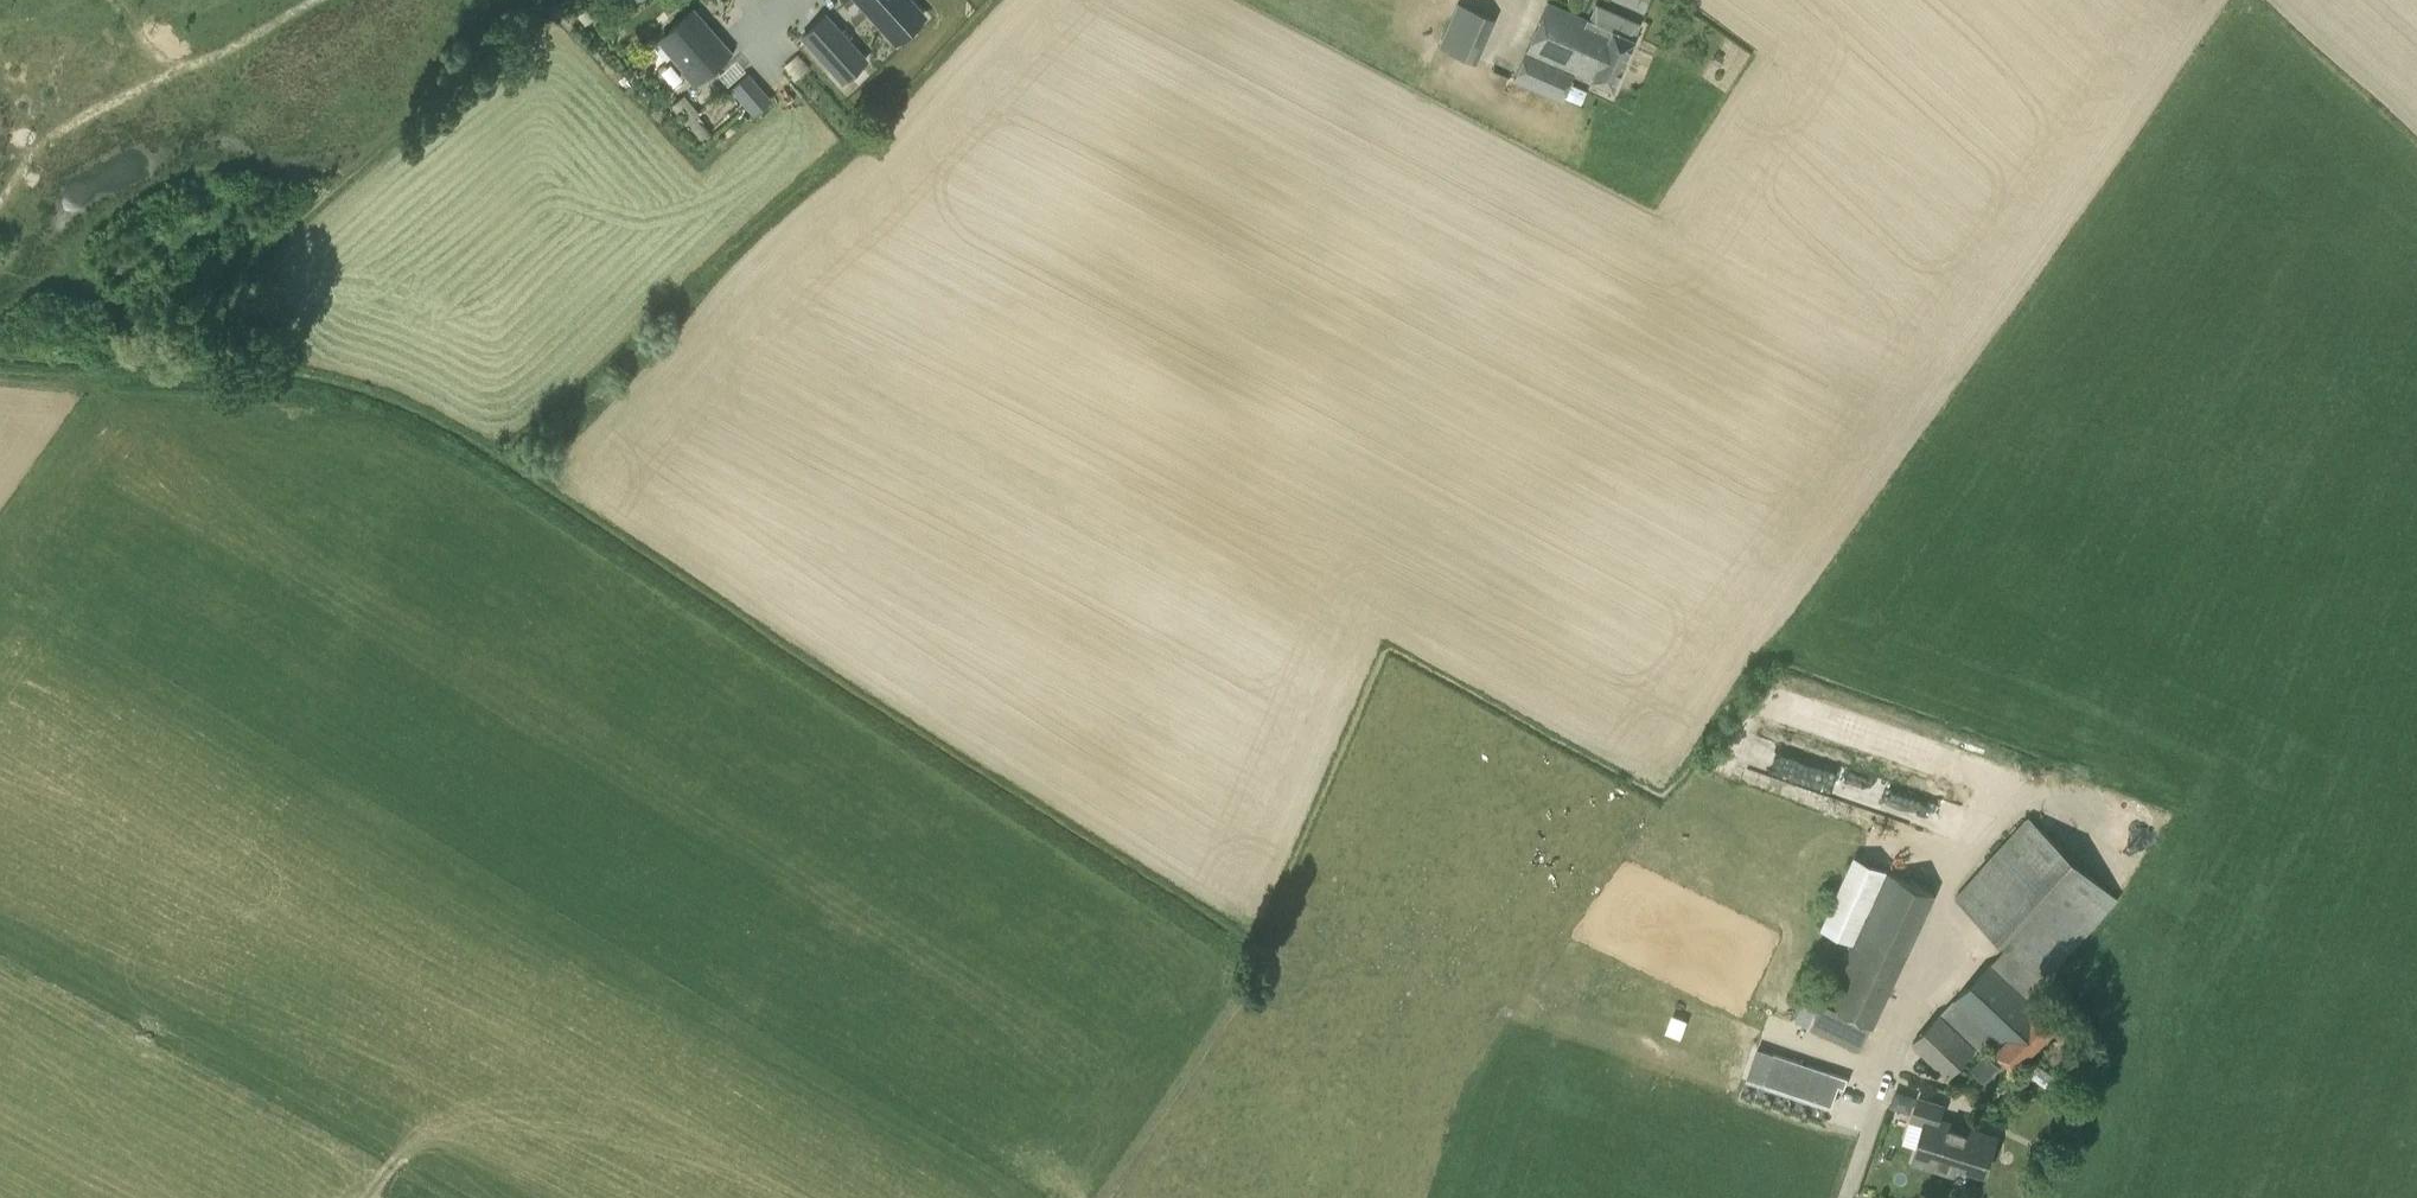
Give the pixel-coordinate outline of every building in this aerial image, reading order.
[(610,6),(604,0),(601,0),(595,6),(602,13),(610,6)] [(884,29),(885,28),(890,35),(917,10),(911,4),(908,0),(858,0),(884,29)] [(1568,85),(1573,73),(1611,90),(1633,42),(1598,26),(1599,23),(1546,1),(1512,81),(1561,102),(1568,85)] [(1474,63),(1493,21),(1455,5),(1437,47),(1474,63)] [(696,82),(730,53),(691,10),(658,39),(696,82)] [(825,15),(802,36),(842,81),(865,60),(825,15)] [(732,87),(754,112),(768,100),(746,75),(732,87)] [(1993,963),(1955,1000),(1913,1043),(1949,1079),(1986,1040),(1997,1050),(2016,1069),(2061,1025),(2042,1007),(2041,1008),(2029,996),(2044,979),(2118,900),(2026,818),(1955,898),(2008,947),(1993,963)] [(1857,856),(1822,928),(1851,942),(1812,1025),(1810,1029),(1858,1052),(1872,1027),(1874,1028),(1935,895),(1887,874),(1889,870),(1857,856)] [(1840,1073),(1776,1052),(1765,1084),(1830,1105),(1840,1073)] [(1987,1055),(1972,1070),(1985,1082),(1999,1066),(1987,1055)] [(1916,1097),(1895,1090),(1889,1106),(1910,1113),(1916,1097)] [(1951,1161),(1986,1172),(1997,1136),(1940,1118),(1944,1105),(1919,1097),(1912,1118),(1926,1123),(1914,1160),(1948,1170),(1951,1161)]
